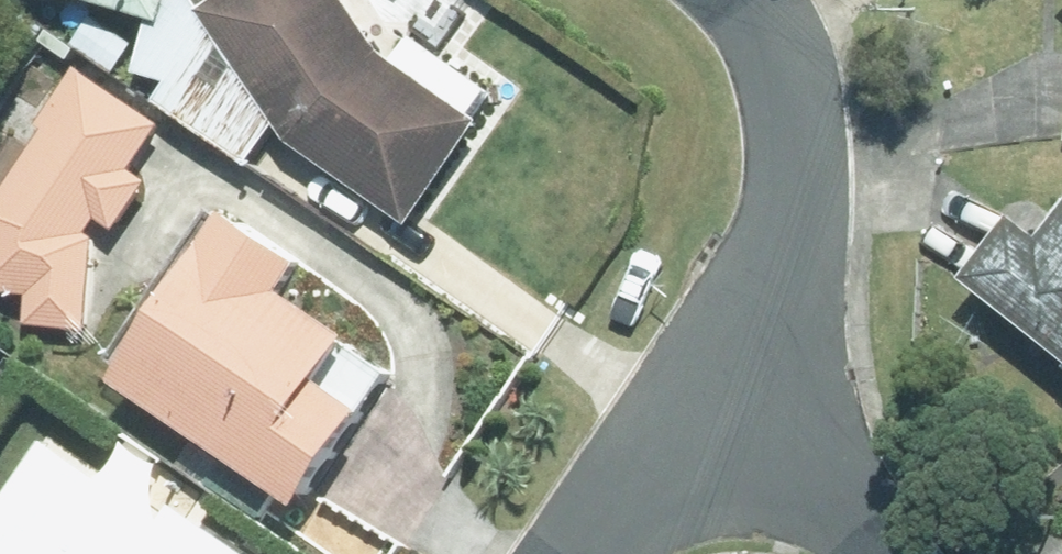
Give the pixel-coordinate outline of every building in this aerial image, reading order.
[(167,18),(172,0),(103,0),(167,18)] [(289,138),(409,223),(483,120),(382,49),(350,0),(214,0),(203,7),(289,138)] [(0,192),(0,290),(31,292),(30,322),(88,325),(94,219),(97,214),(115,226),(148,179),(131,167),(160,126),(77,68),(56,99),(62,103),(0,192)] [(969,280),(1061,354),(1061,212),(1043,235),(1020,217),(969,280)] [(231,213),(117,377),(298,502),(364,407),(320,377),(348,337),(285,294),(305,265),(231,213)] [(46,436),(0,503),(0,553),(249,553),(174,502),(164,517),(46,436)]
